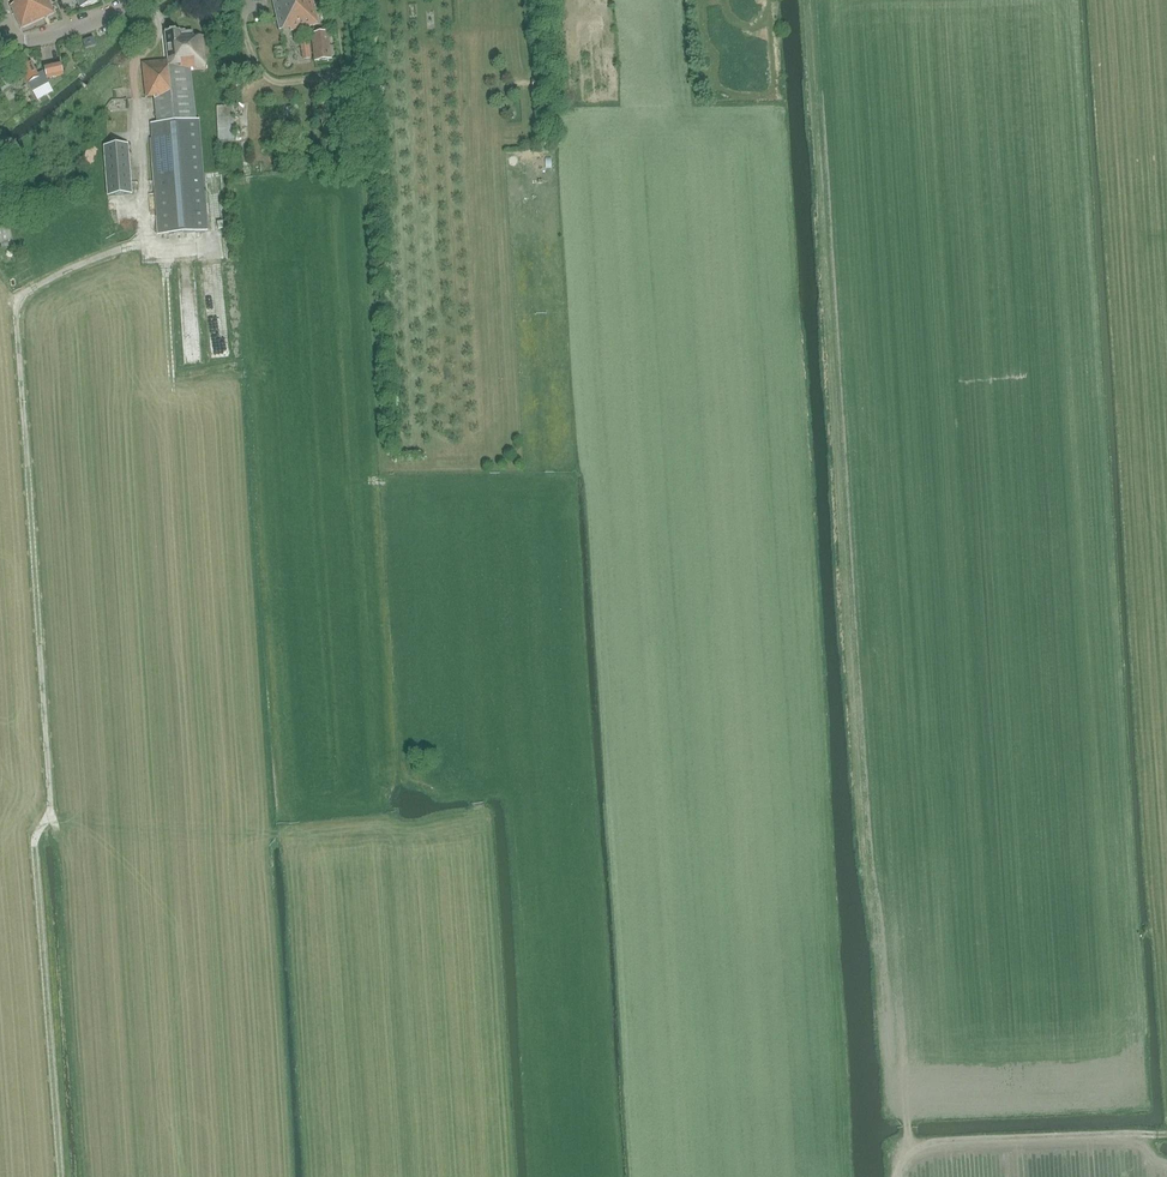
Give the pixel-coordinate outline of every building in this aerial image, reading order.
[(54,13),(48,0),(12,0),(14,4),(11,6),(21,28),(54,13)] [(314,25),(315,34),(312,34),(315,61),(331,59),(328,32),(322,33),(315,0),(273,0),(280,30),(290,28),(290,30),(314,25)] [(198,119),(196,119),(191,70),(207,69),(203,37),(193,38),(193,32),(181,33),(180,31),(165,32),(168,61),(142,63),(146,98),(154,97),(157,123),(151,123),(159,235),(207,231),(198,119)] [(262,33),(249,38),(255,56),(263,54),(260,48),(256,49),(254,45),(265,41),(262,33)] [(86,49),(95,46),(93,38),(83,41),(86,49)] [(47,78),(63,75),(60,63),(44,67),(45,70),(38,74),(31,61),(20,67),(33,92),(48,84),(47,78)] [(212,137),(225,137),(224,123),(212,123),(212,137)] [(128,144),(114,145),(104,146),(108,196),(132,194),(128,144)] [(7,222),(0,223),(0,244),(1,244),(1,248),(8,247),(8,242),(10,242),(7,222)] [(205,343),(216,344),(217,332),(206,331),(205,343)]
